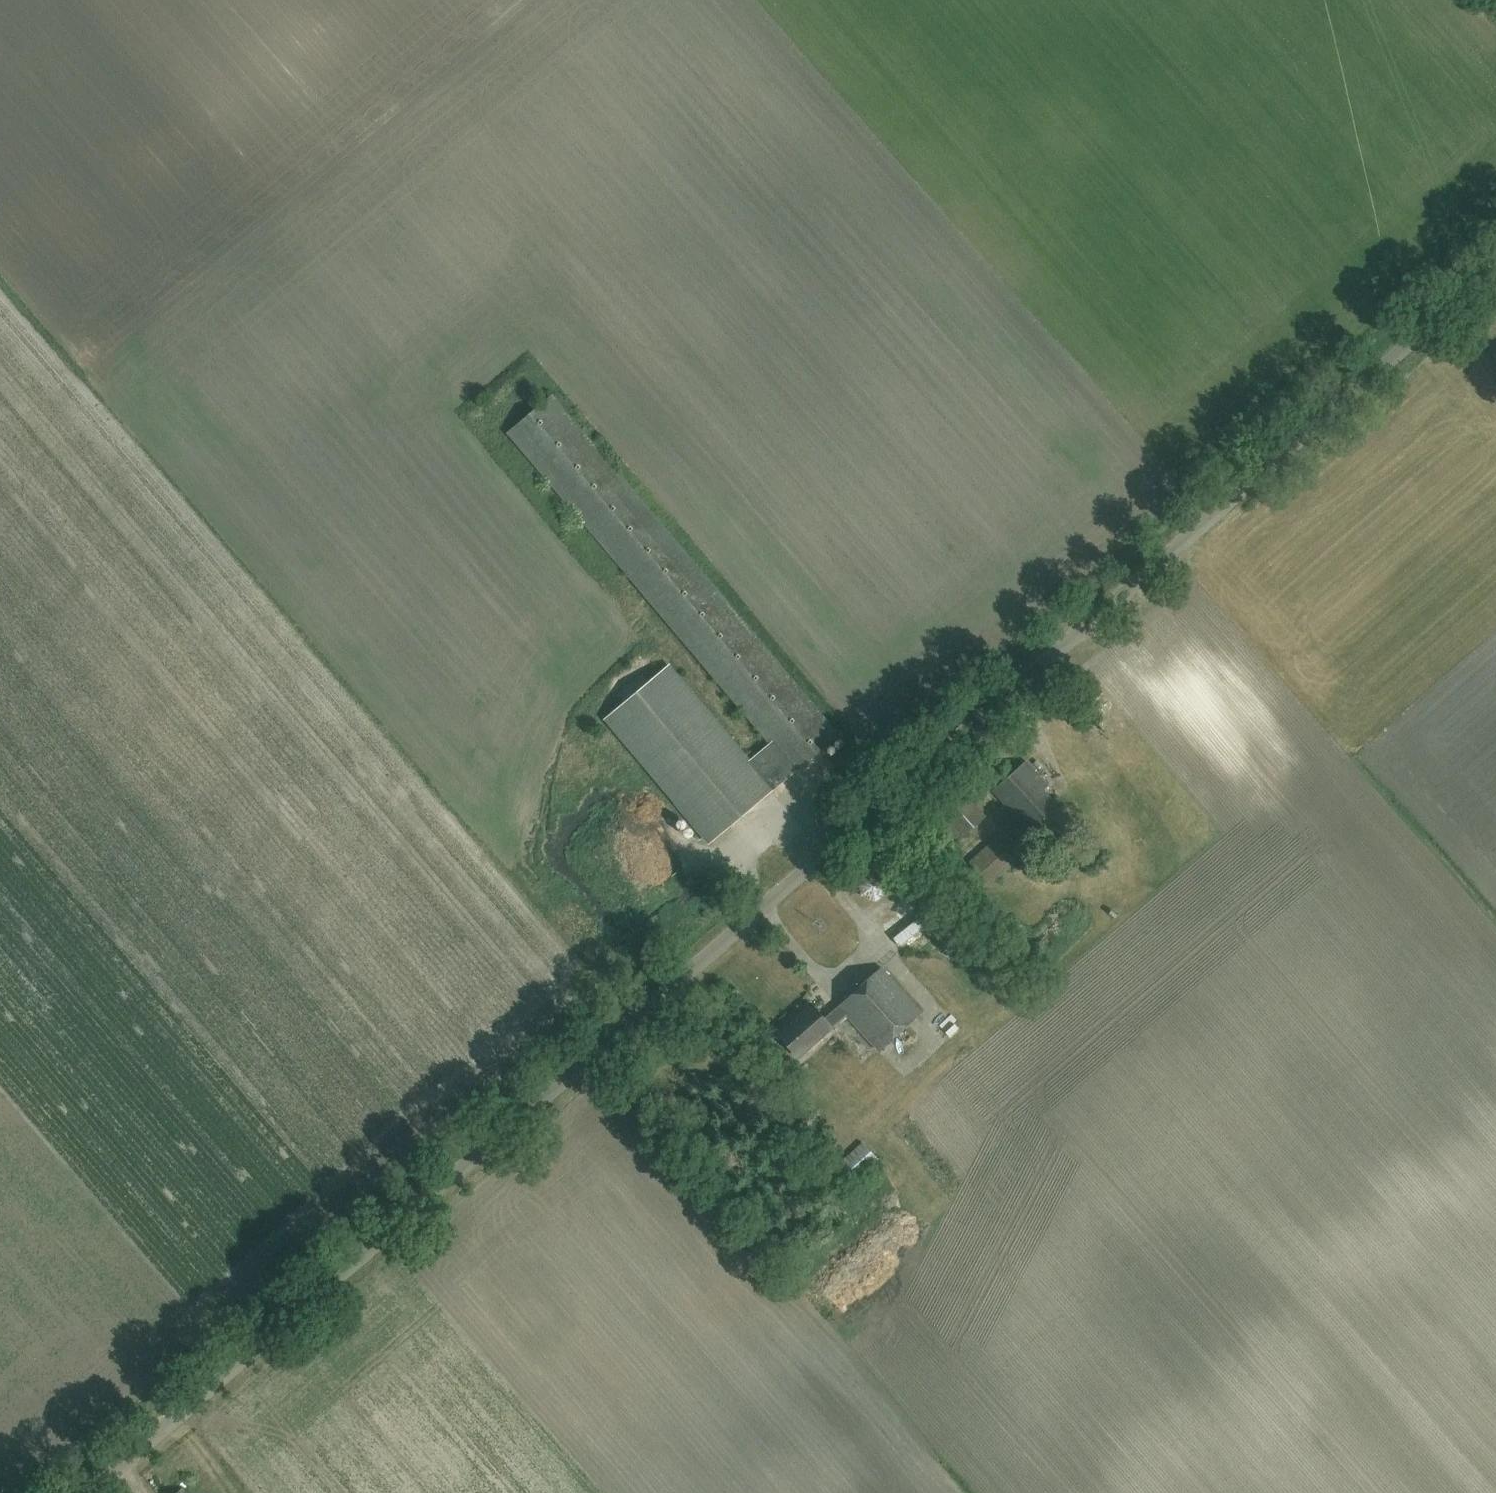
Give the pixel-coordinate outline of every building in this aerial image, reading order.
[(508,432),(770,742),(749,760),(668,665),(605,718),(709,842),(773,789),(772,788),(794,770),(794,771),(838,733),(552,394),(508,432)] [(1041,844),(1070,819),(1043,789),(1048,785),(1025,760),(992,789),(1041,844)] [(944,850),(984,816),(955,783),(916,817),(944,850)] [(988,884),(1015,860),(996,838),(969,862),(988,884)] [(875,900),(888,890),(885,874),(870,869),(858,879),(860,894),(875,900)] [(907,954),(941,954),(941,915),(907,914),(907,954)] [(839,1005),(824,1018),(811,1002),(778,1031),(799,1055),(832,1026),(847,1013),(878,1050),(922,1012),(882,967),(839,1004),(839,1005)] [(840,1192),(878,1158),(863,1141),(825,1176),(840,1192)]
